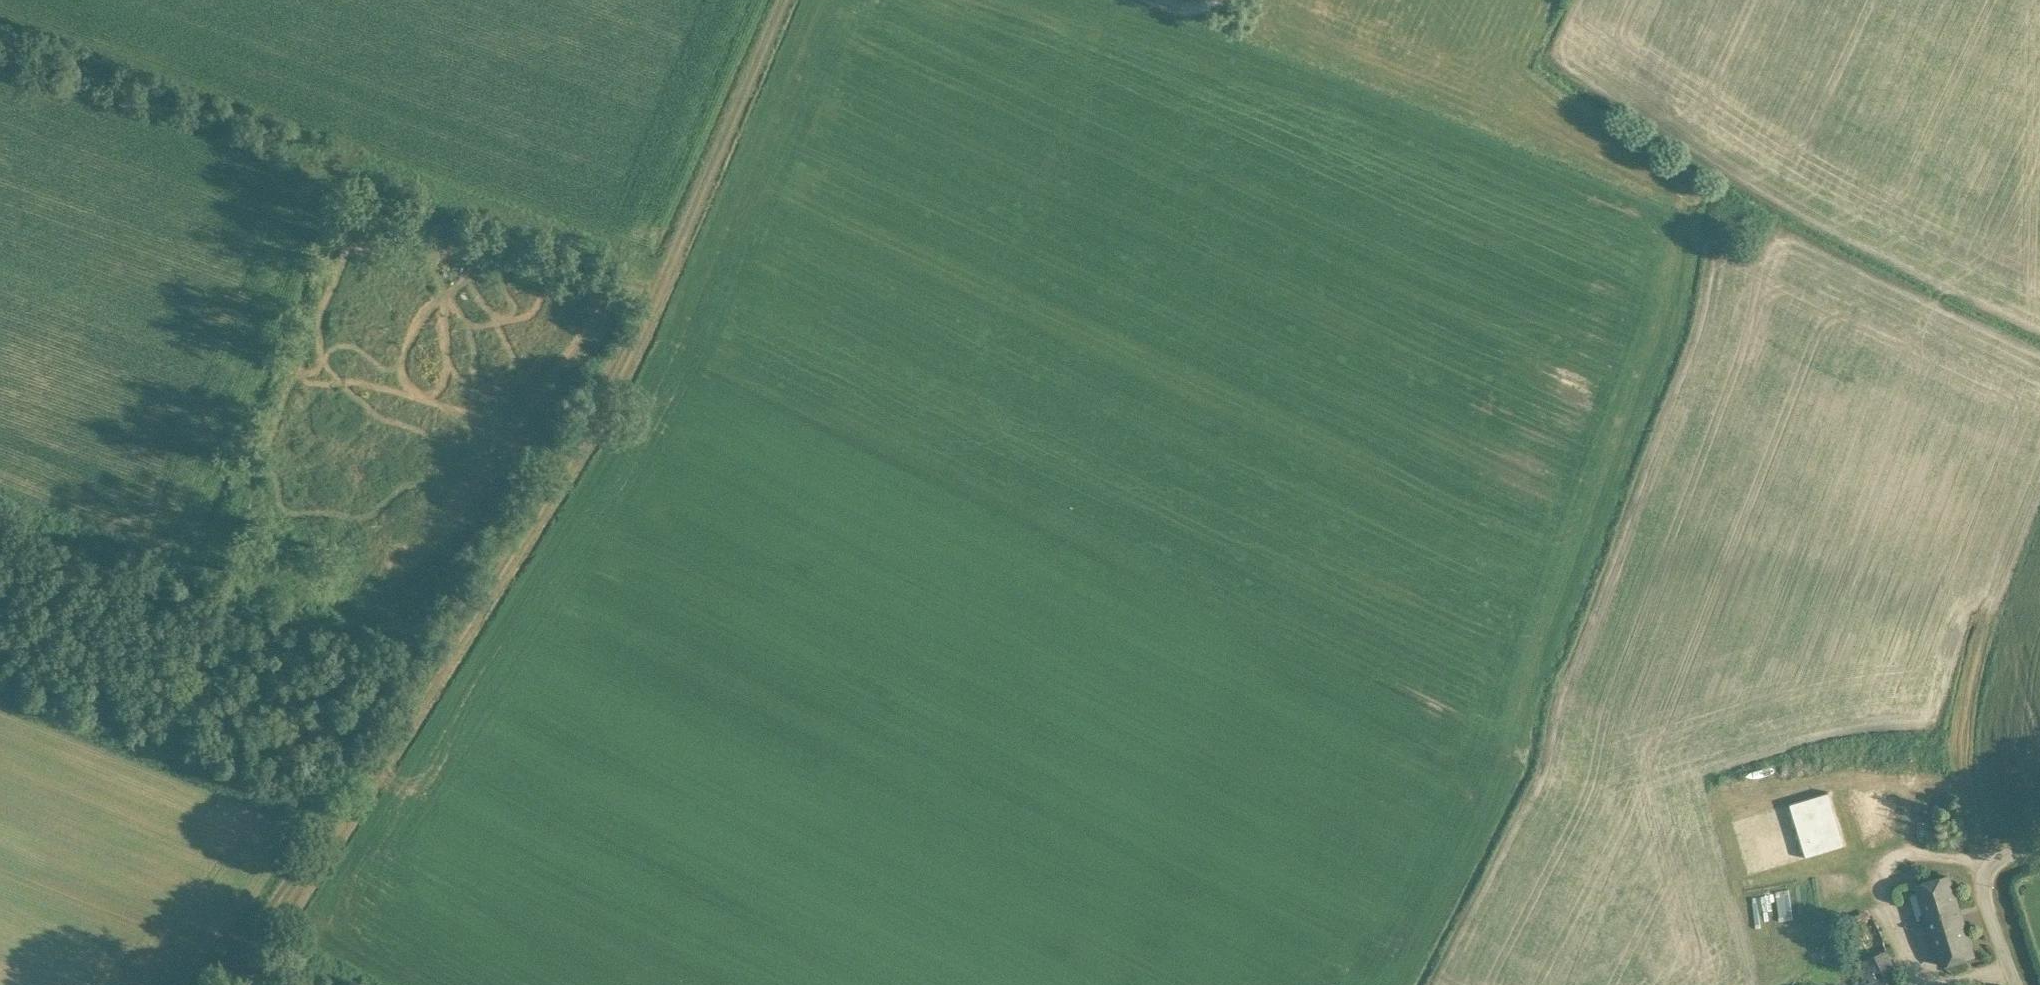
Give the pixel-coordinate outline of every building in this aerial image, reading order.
[(1789,803),(1732,821),(1749,875),(1806,858),(1846,846),(1829,791),(1789,803)] [(1949,872),(1916,883),(1942,965),(1974,954),(1949,872)] [(1856,964),(1857,966),(1865,984),(1904,984),(1888,950),(1856,963),(1856,964)]
